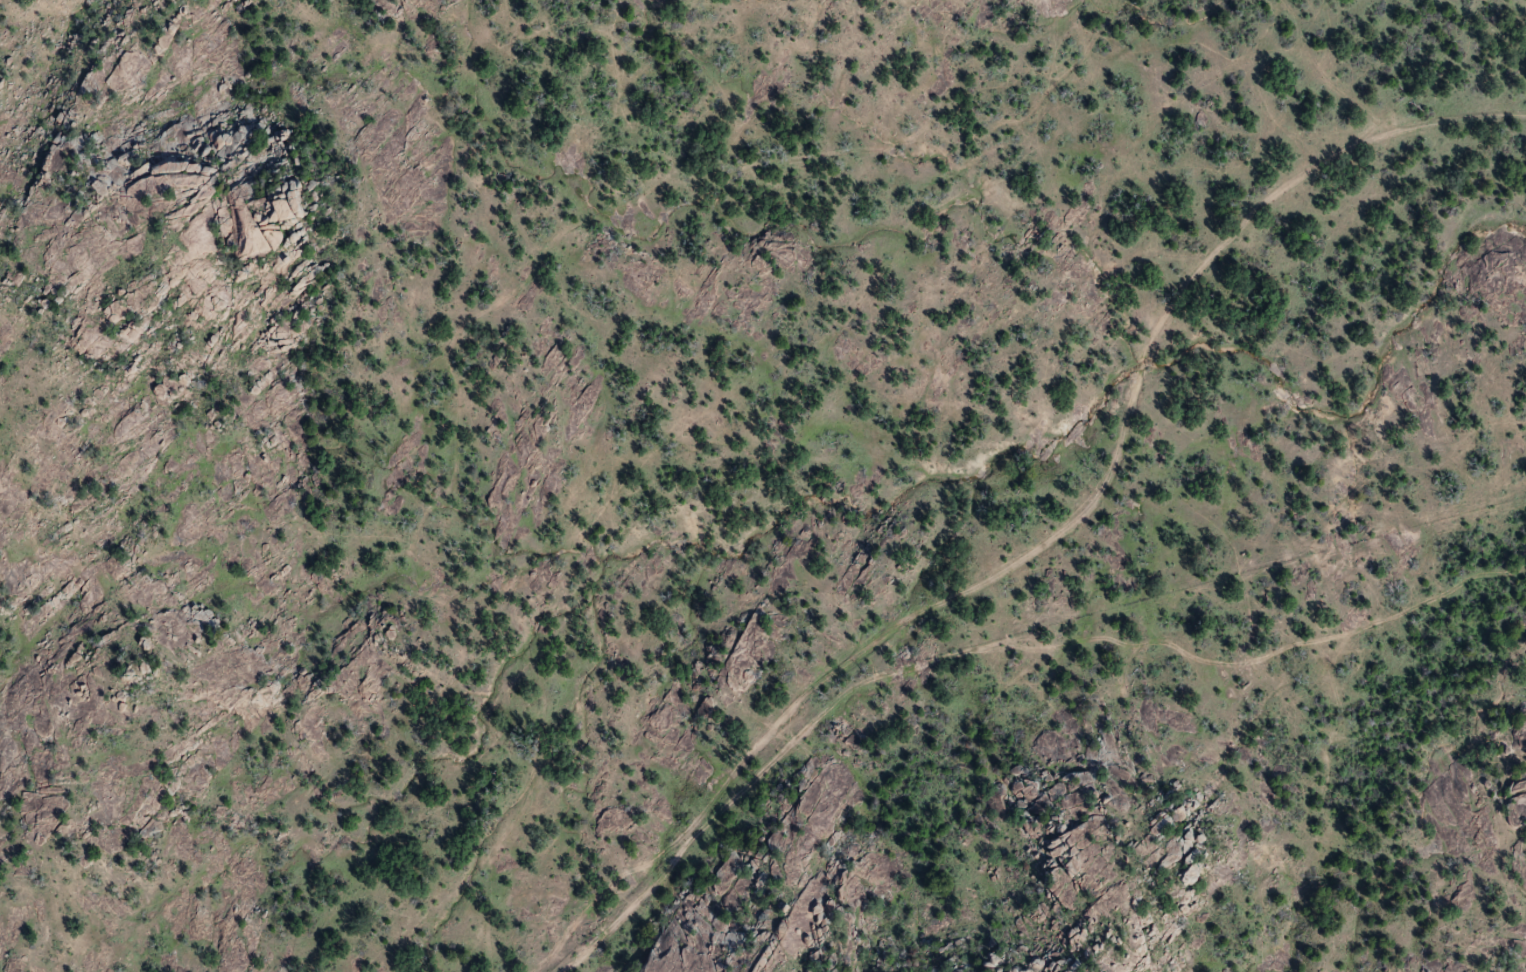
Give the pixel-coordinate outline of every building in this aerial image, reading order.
[(270,195),(270,221),(300,221),(300,195),(270,195)]
